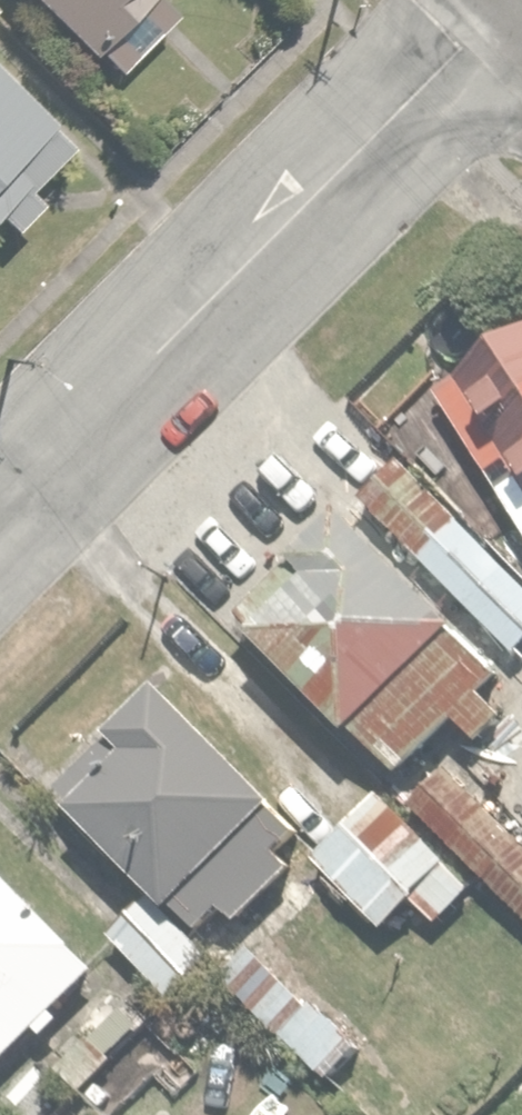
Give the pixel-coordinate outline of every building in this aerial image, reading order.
[(108,60),(158,5),(153,0),(43,0),(108,60)] [(0,70),(0,214),(9,222),(35,193),(22,181),(67,132),(0,70)] [(432,368),(521,510),(521,311),(432,368)] [(410,444),(364,490),(443,567),(489,521),(410,444)] [(237,603),(393,761),(446,710),(514,779),(521,771),(521,692),(330,498),(289,538),(296,545),(237,603)] [(161,665),(104,719),(114,729),(58,783),(195,926),(220,902),(228,911),(293,849),(280,836),(303,814),(161,665)] [(451,756),(408,801),(521,910),(521,824),(451,756)] [(382,789),(314,853),(382,925),(413,896),(438,922),(475,887),(382,789)] [(0,860),(0,1042),(91,947),(0,860)] [(147,889),(106,929),(168,993),(209,953),(147,889)] [(264,937),(227,973),(331,1081),(368,1045),(264,937)]
